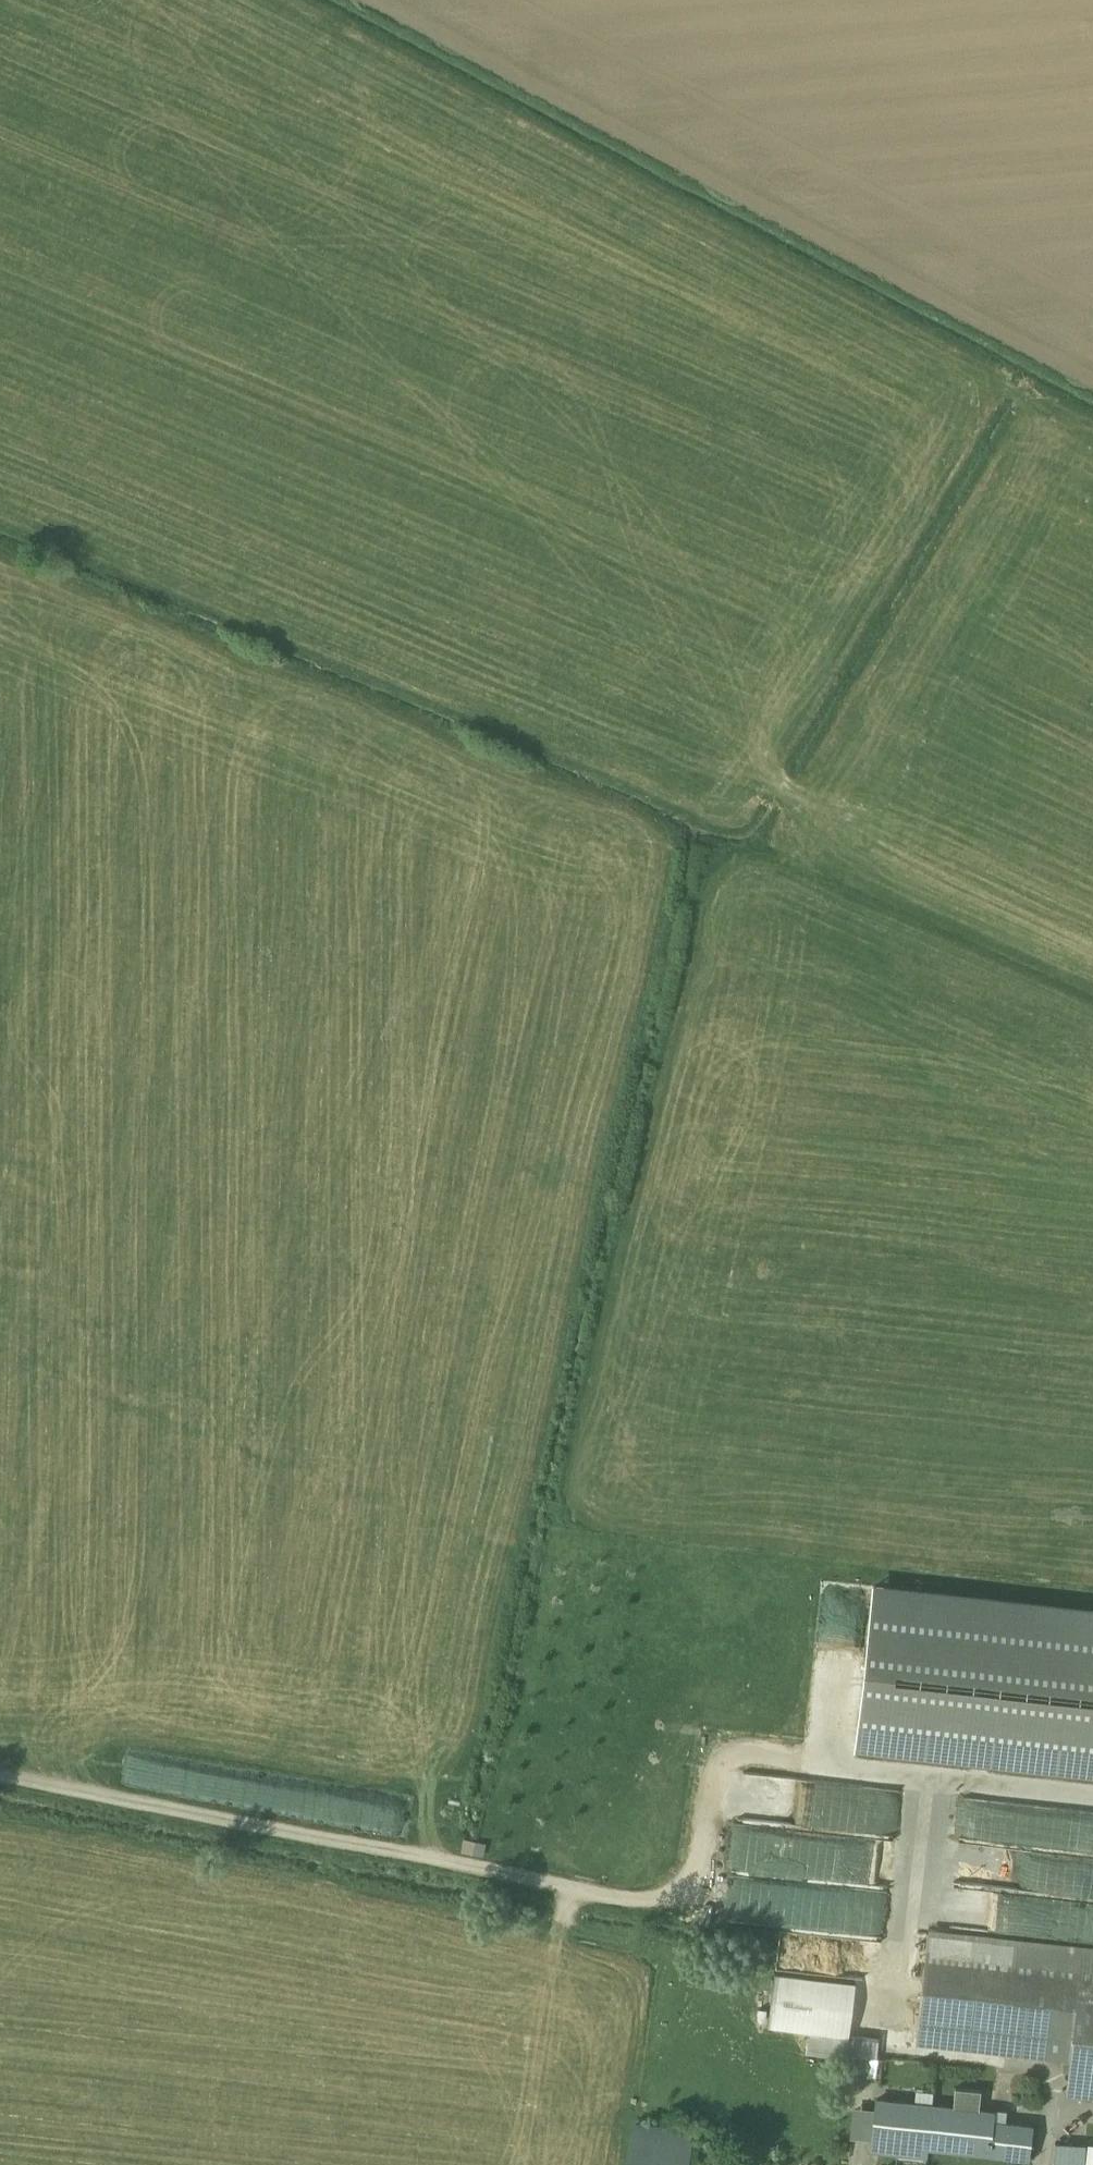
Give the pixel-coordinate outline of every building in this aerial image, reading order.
[(858,1734),(1092,1761),(1092,1609),(875,1584),(858,1734)] [(878,1837),(883,1781),(743,1768),(734,1863),(809,1870),(813,1831),(878,1837)] [(969,1911),(964,1910),(960,1911),(958,1912),(956,1913),(953,1914),(951,1917),(950,1920),(949,1922),(949,1925),(949,1928),(949,1930),(950,1932),(951,1933),(952,1935),(953,1935),(973,1937),(974,1936),(976,1933),(978,1929),(979,1925),(978,1921),(976,1917),(974,1914),(971,1913),(969,1911)] [(973,1937),(970,1939),(967,1940),(964,1940),(962,1940),(961,1940),(957,1939),(955,1938),(955,1937),(953,1936),(952,1935),(929,1932),(917,2042),(1065,2058),(1064,2068),(1069,2068),(1066,2091),(1091,2094),(1092,2074),(1092,1950),(973,1937)] [(855,1981),(774,1971),(768,2023),(849,2033),(855,1981)] [(807,2048),(838,2052),(841,2033),(810,2028),(807,2048)] [(877,2062),(860,2060),(856,2095),(873,2096),(877,2062)] [(982,2088),(956,2085),(954,2105),(980,2108),(982,2088)] [(954,2105),(878,2097),(872,2147),(927,2153),(928,2145),(1029,2156),(1033,2124),(993,2119),(994,2109),(954,2105)] [(635,2121),(628,2164),(685,2164),(690,2128),(635,2121)] [(1056,2141),(1055,2164),(1085,2164),(1086,2142),(1056,2141)]
